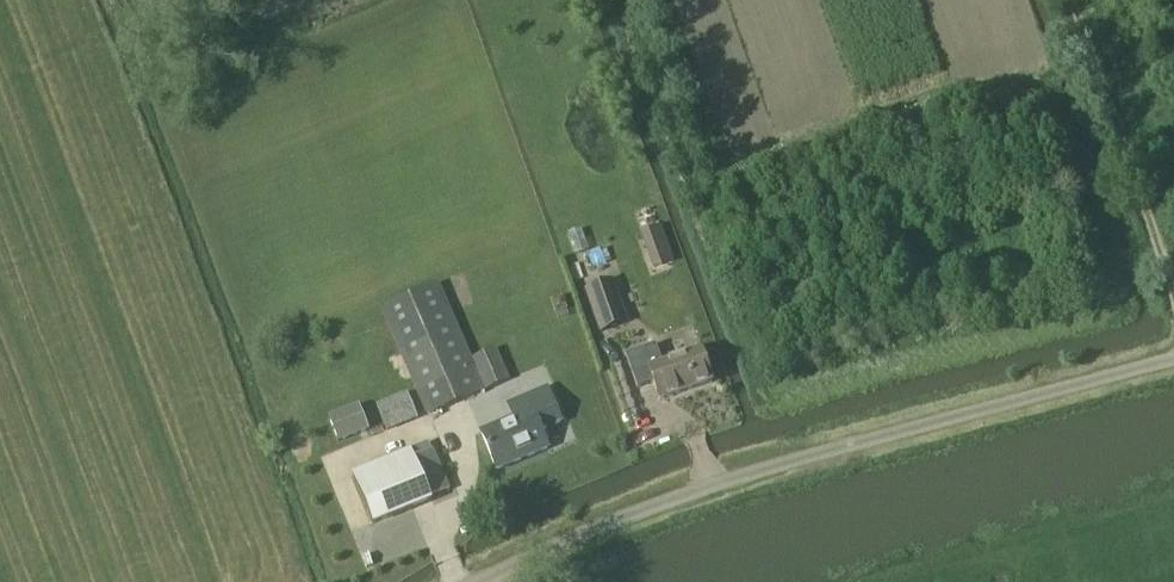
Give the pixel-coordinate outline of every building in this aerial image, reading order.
[(638,228),(648,269),(672,263),(661,222),(638,228)] [(586,291),(601,334),(627,325),(612,282),(586,291)] [(381,310),(427,417),(486,391),(440,285),(381,310)] [(702,353),(663,366),(656,347),(627,357),(638,390),(653,385),(660,401),(712,383),(702,353)] [(482,434),(498,471),(549,449),(541,431),(562,422),(548,389),(516,403),(522,416),(482,434)] [(406,391),(373,404),(383,431),(416,418),(406,391)] [(355,404),(322,417),(334,444),(367,430),(355,404)] [(414,460),(410,452),(409,450),(352,474),(375,528),(432,504),(431,500),(450,491),(434,452),(414,460)]
